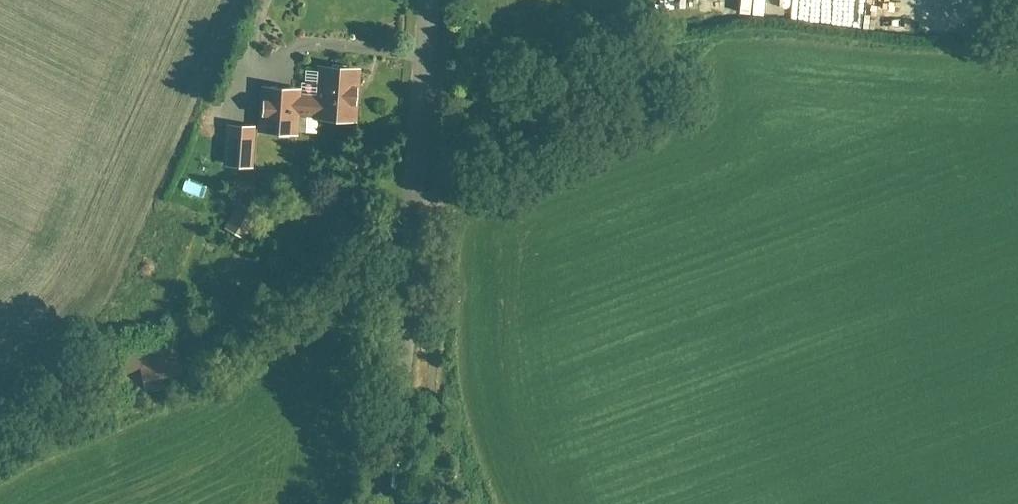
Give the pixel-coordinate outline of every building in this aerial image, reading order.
[(264,88),(261,130),(275,132),(279,136),(287,136),(291,133),(295,133),(296,114),(317,115),(317,117),(354,119),(357,71),(320,68),(318,97),(297,96),(298,90),(264,88)] [(229,126),(226,164),(251,165),(253,128),(229,126)] [(240,206),(228,227),(243,236),(256,215),(240,206)] [(139,361),(146,390),(188,381),(181,351),(139,361)]
